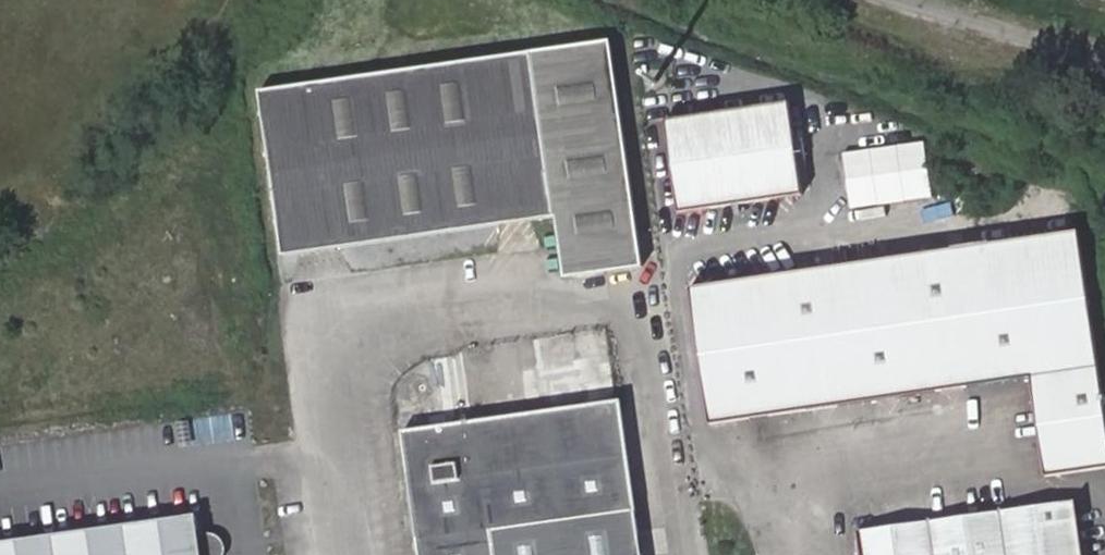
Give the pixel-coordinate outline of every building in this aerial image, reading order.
[(614,43),(261,89),(282,254),(559,218),(568,280),(647,270),(614,43)] [(664,114),(678,207),(802,190),(788,97),(664,114)] [(840,143),(843,199),(927,195),(924,139),(840,143)] [(707,417),(1031,371),(1045,471),(1104,463),(1104,412),(1080,227),(688,282),(707,417)] [(419,554),(641,554),(618,394),(401,423),(419,554)] [(965,516),(971,554),(1086,554),(1078,499),(965,516)] [(965,516),(862,531),(865,554),(971,554),(965,516)] [(0,546),(0,554),(200,554),(194,519),(0,546)]
